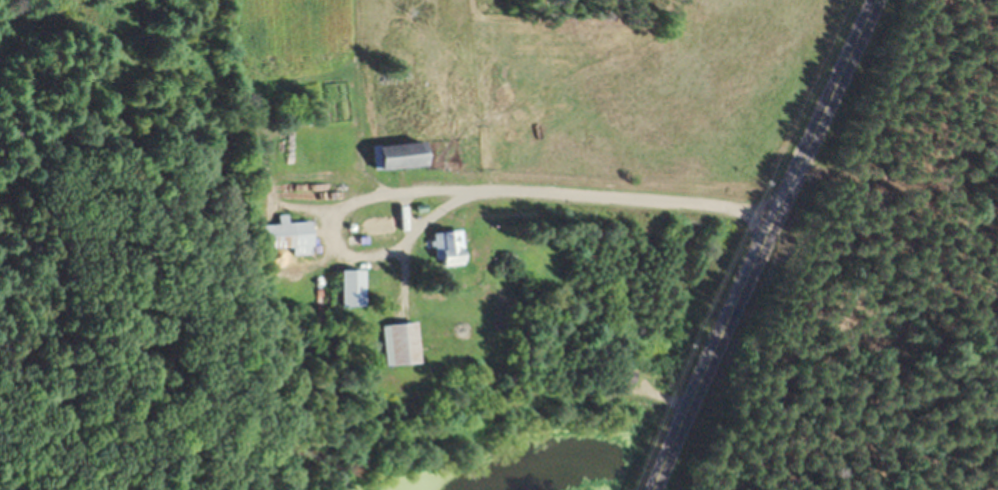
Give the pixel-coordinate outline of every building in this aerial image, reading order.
[(432,141),(372,146),(374,170),(434,166),(432,141)] [(317,253),(314,221),(289,223),(288,213),(278,214),(279,224),(260,226),(263,250),(296,247),(297,255),(317,253)] [(461,248),(461,231),(434,233),(435,265),(469,264),(469,248),(461,248)] [(367,271),(343,271),(343,306),(367,306),(367,271)] [(382,325),(385,366),(422,363),(419,322),(382,325)]
